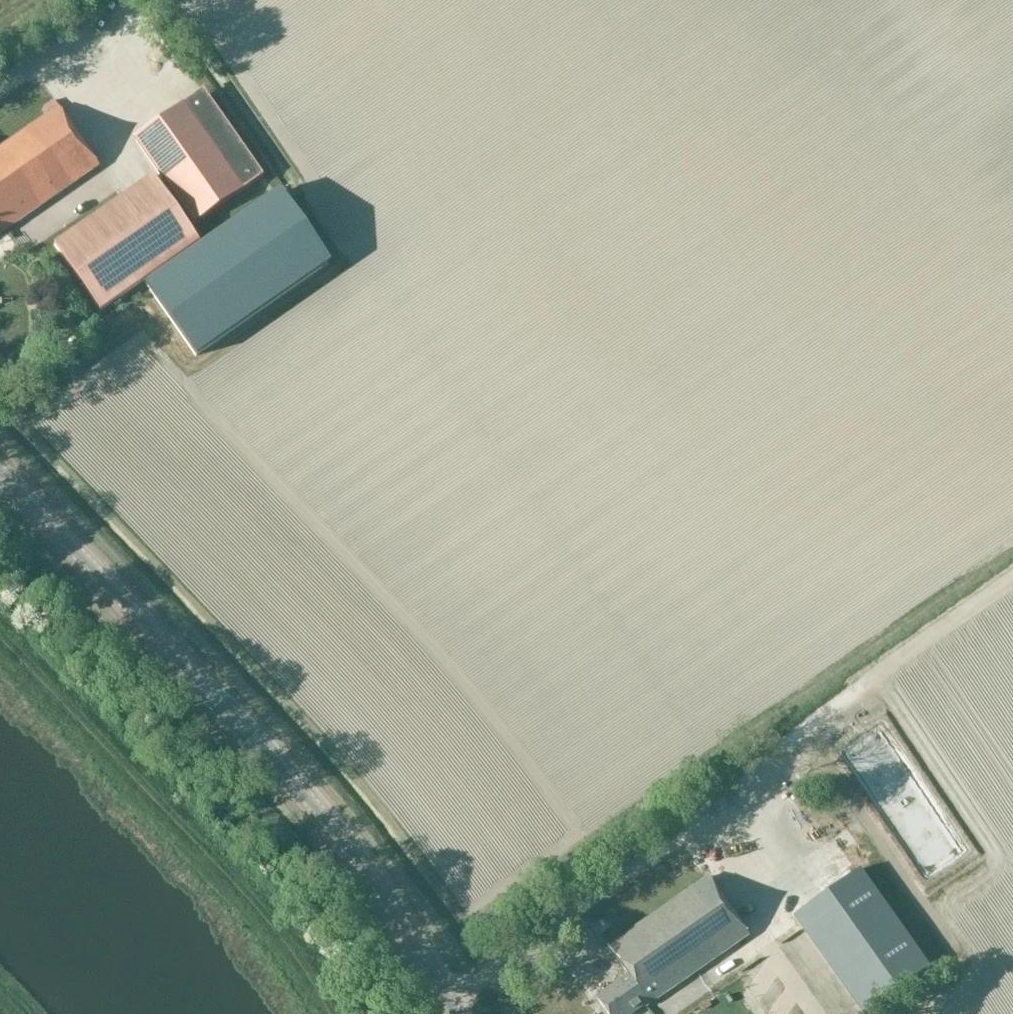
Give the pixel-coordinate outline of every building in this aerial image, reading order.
[(244,190),(189,111),(183,103),(133,137),(193,225),(244,190)] [(98,166),(58,108),(0,149),(0,235),(98,166)] [(199,242),(188,228),(152,176),(54,244),(100,312),(199,242)] [(280,193),(146,287),(195,357),(330,263),(280,193)] [(855,850),(780,906),(851,999),(925,944),(855,850)] [(748,935),(707,879),(606,950),(625,977),(595,999),(606,1013),(630,1013),(642,1005),(644,1008),(748,935)]
